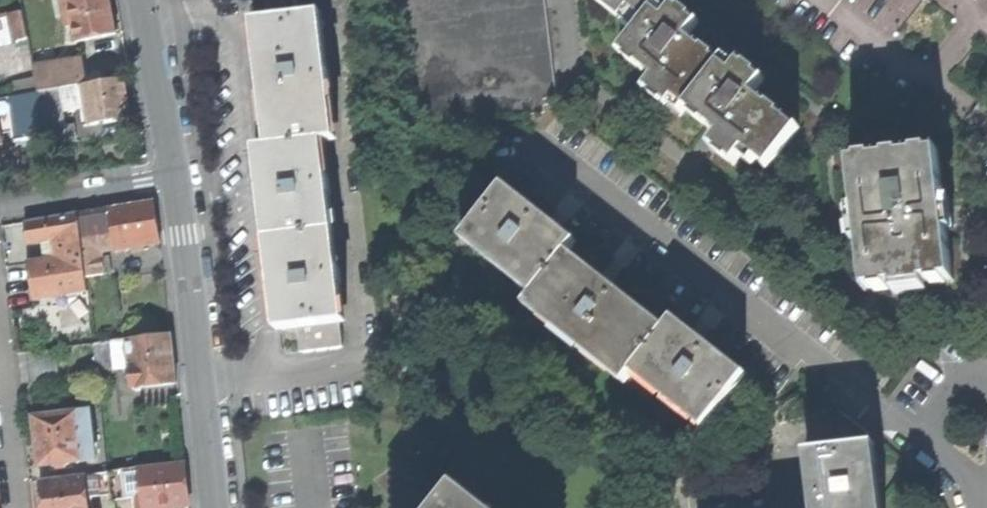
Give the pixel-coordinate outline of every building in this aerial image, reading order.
[(116,34),(112,16),(110,0),(81,0),(63,3),(66,20),(75,19),(79,41),(116,34)] [(276,22),(318,17),(316,0),(274,0),(276,22)] [(546,0),(386,0),(400,129),(559,112),(556,88),(546,0)] [(648,23),(658,10),(666,0),(597,0),(606,7),(626,23),(635,12),(648,23)] [(910,112),(925,93),(963,122),(986,91),(986,0),(765,0),(910,112)] [(672,109),(678,102),(690,111),(726,65),(718,59),(720,57),(707,47),(705,49),(690,38),(701,24),(694,18),(696,16),(685,7),(683,10),(678,6),(668,18),(658,10),(648,23),(624,53),(632,58),(629,61),(641,70),(643,68),(659,80),(650,91),(657,97),(655,100),(659,103),(665,108),(667,105),(672,109)] [(24,13),(11,15),(15,40),(29,38),(24,13)] [(15,40),(11,15),(0,17),(0,43),(15,40)] [(274,131),(275,149),(321,144),(333,142),(327,88),(333,87),(331,71),(324,72),(318,17),(276,22),(262,24),(267,68),(270,97),(277,96),(281,130),(274,131)] [(57,89),(66,87),(80,85),(89,84),(85,58),(36,66),(40,92),(57,89)] [(748,152),(770,169),(801,130),(784,117),(786,114),(775,106),(773,108),(756,95),(767,81),(759,75),(761,73),(751,64),(749,67),(743,62),(735,72),(726,65),(690,111),(697,116),(695,119),(706,127),(708,125),(724,137),(715,148),(722,153),(720,156),(724,159),(729,163),(731,160),(738,165),(748,152)] [(90,109),(93,125),(133,118),(130,99),(126,77),(89,84),(80,85),(84,110),(90,109)] [(70,112),(84,110),(80,85),(66,87),(70,112)] [(64,129),(57,89),(40,92),(45,118),(48,137),(49,144),(76,139),(74,127),(64,129)] [(25,94),(29,120),(45,118),(40,92),(25,94)] [(10,97),(15,123),(29,120),(25,94),(10,97)] [(15,123),(10,97),(0,99),(0,125),(15,123)] [(18,142),(48,137),(45,118),(29,120),(15,123),(18,142)] [(270,197),(275,240),(331,233),(327,197),(333,196),(331,178),(325,179),(321,144),(275,149),(265,150),(270,197)] [(947,283),(956,282),(942,157),(935,158),(934,153),(919,155),(920,159),(907,160),(907,156),(892,158),(892,162),(879,164),(878,159),(864,161),(865,165),(857,166),(864,230),(871,292),(881,290),(881,294),(893,293),(892,289),(899,288),(899,291),(936,286),(936,288),(947,287),(947,283)] [(638,369),(710,424),(743,381),(714,358),(717,353),(711,348),(703,343),(699,348),(671,326),(664,334),(623,302),(626,298),(619,293),(611,287),(608,291),(566,258),(574,248),(545,226),(549,220),(543,216),(536,210),(532,216),(501,192),(468,235),(540,291),(532,302),(632,378),(638,369)] [(158,204),(113,209),(116,232),(119,250),(163,244),(161,224),(158,204)] [(113,209),(79,214),(82,236),(101,234),(116,232),(113,209)] [(50,218),(53,239),(69,237),(71,256),(85,254),(82,236),(79,214),(50,218)] [(30,242),(53,239),(50,218),(27,220),(30,242)] [(119,250),(116,232),(101,234),(104,252),(119,250)] [(300,328),(341,324),(336,286),(344,285),(342,269),(335,270),(331,233),(275,240),(280,286),(285,330),(300,328)] [(104,252),(101,234),(82,236),(85,254),(104,252)] [(34,299),(89,292),(88,278),(85,254),(71,256),(69,237),(53,239),(55,258),(29,262),(31,281),(34,299)] [(107,275),(104,252),(85,254),(88,278),(107,275)] [(343,348),(341,324),(300,328),(303,352),(343,348)] [(134,367),(136,387),(178,383),(175,358),(172,334),(131,339),(134,367)] [(118,368),(134,367),(131,339),(115,340),(118,365),(118,368)] [(97,367),(118,365),(115,340),(94,342),(97,367)] [(94,410),(79,412),(81,433),(96,431),(94,410)] [(42,465),(84,460),(81,433),(79,412),(36,416),(40,445),(42,465)] [(96,431),(81,433),(84,460),(99,459),(96,431)] [(820,507),(879,507),(872,446),(813,453),(818,490),(820,507)] [(110,497),(136,494),(144,493),(141,471),(141,466),(107,470),(108,474),(110,497)] [(145,507),(168,507),(183,506),(190,506),(188,483),(186,466),(141,471),(144,493),(145,507)] [(89,499),(110,497),(108,474),(87,477),(89,499)] [(47,507),(90,507),(89,499),(87,477),(44,482),(46,503),(47,507)] [(820,507),(818,490),(810,491),(811,500),(812,507),(820,507)] [(144,493),(136,494),(138,507),(145,507),(144,493)] [(460,496),(451,507),(475,507),(460,496)]
